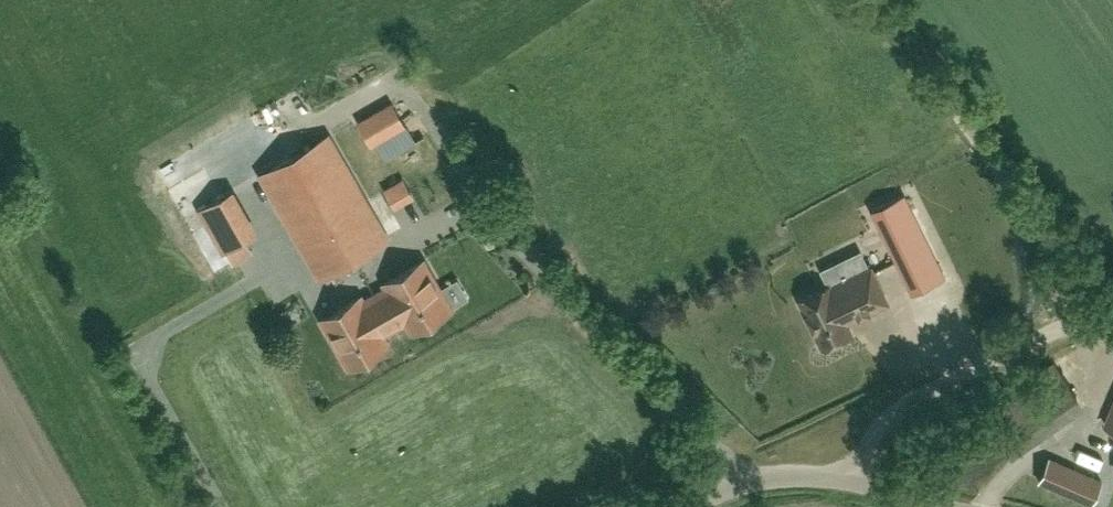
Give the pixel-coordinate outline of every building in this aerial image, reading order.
[(405,126),(392,103),(358,122),(372,145),(405,126)] [(260,175),(320,280),(390,240),(329,135),(260,175)] [(386,190),(398,210),(420,197),(408,177),(386,190)] [(872,209),(901,269),(933,253),(904,194),(872,209)] [(245,240),(246,240),(222,198),(195,213),(219,255),(227,251),(233,263),(252,252),(245,240)] [(831,252),(810,261),(820,283),(841,274),(831,252)] [(384,336),(407,323),(412,331),(452,308),(424,261),(385,284),(386,287),(397,305),(374,318),(384,336)] [(851,331),(846,321),(887,301),(871,267),(830,287),(828,285),(799,299),(822,346),(835,339),(839,340),(847,336),(848,333),(851,331)] [(397,305),(386,287),(363,300),(362,297),(322,320),(350,368),(389,345),(384,336),(374,318),(397,305)] [(1019,389),(1040,420),(1076,395),(1055,364),(1019,389)] [(993,399),(989,394),(980,400),(984,405),(993,399)] [(1090,503),(1100,480),(1049,458),(1039,481),(1090,503)]
